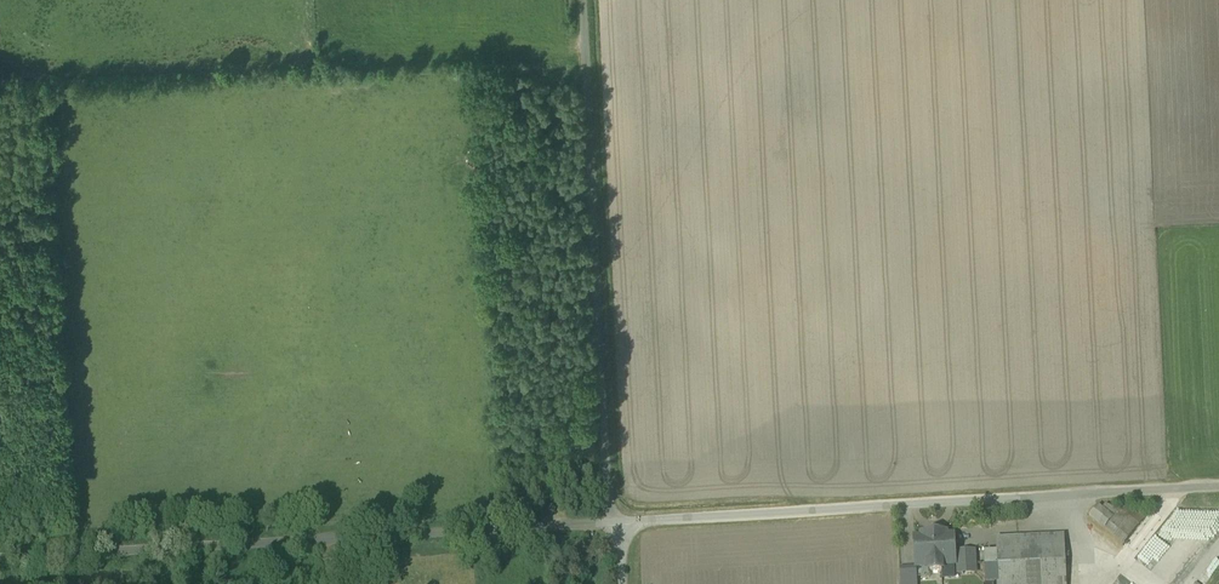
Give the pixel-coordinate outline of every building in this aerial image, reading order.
[(558,511),(558,510),(558,509),(558,508),(557,508),(557,507),(556,507),(555,507),(555,506),(554,506),(553,506),(552,506),(552,507),(551,507),(550,508),(549,509),(549,510),(549,511),(549,512),(549,513),(549,514),(550,514),(550,515),(551,515),(552,515),(552,516),(553,516),(554,516),(555,516),(556,516),(556,515),(557,515),(557,514),(558,514),(558,513),(558,512),(558,511)] [(1143,521),(1124,506),(1120,512),(1106,507),(1101,512),(1097,509),(1090,518),(1125,544),(1143,521)] [(919,536),(913,536),(915,571),(928,570),(928,574),(942,573),(944,573),(944,568),(955,568),(957,568),(956,553),(955,535),(949,535),(949,532),(919,534),(919,536)] [(997,540),(997,553),(984,554),(986,583),(1067,583),(1065,536),(997,540)] [(977,551),(956,553),(957,568),(957,577),(978,576),(977,551)] [(544,579),(549,583),(553,583),(563,575),(556,568),(544,579)] [(956,580),(955,568),(944,568),(944,573),(942,573),(942,581),(956,580)] [(900,575),(901,583),(918,583),(917,574),(900,575)]
